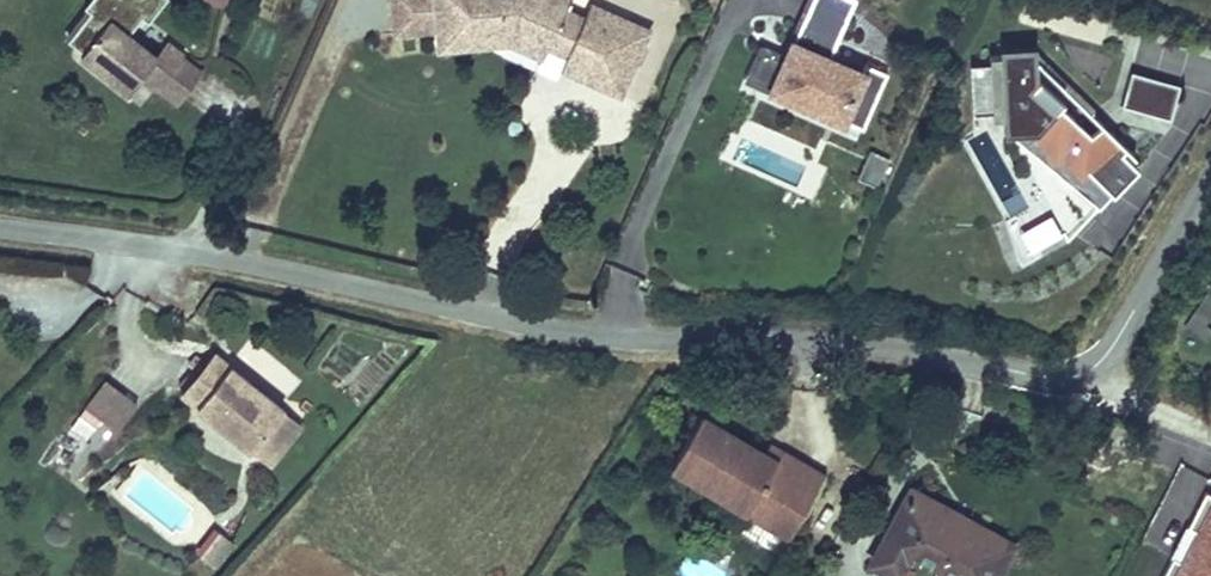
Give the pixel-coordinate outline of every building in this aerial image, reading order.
[(129,33),(137,22),(149,22),(166,0),(89,0),(85,5),(88,7),(63,38),(81,52),(77,57),(126,95),(140,78),(176,106),(205,69),(167,40),(156,54),(129,33)] [(391,37),(432,34),(433,54),(517,48),(541,59),(546,50),(565,59),(559,71),(620,99),(653,28),(591,0),(585,13),(567,4),(569,0),(388,0),(391,37)] [(781,54),(757,43),(741,79),(847,127),(849,122),(864,129),(890,71),(866,60),(862,69),(830,54),(855,0),(805,0),(781,54)] [(1125,148),(1035,59),(1035,44),(998,46),(999,61),(968,62),(970,112),(1001,111),(1002,132),(1006,132),(1045,196),(1002,219),(1013,253),(1019,263),(1038,252),(1035,246),(1061,232),(1065,239),(1109,194),(1111,195),(1137,170),(1120,153),(1125,148)] [(1180,84),(1131,70),(1121,104),(1170,118),(1180,84)] [(887,160),(868,151),(855,178),(874,187),(887,160)] [(1205,335),(1210,320),(1210,292),(1197,287),(1182,326),(1205,335)] [(225,365),(212,354),(179,394),(193,405),(225,365)] [(279,410),(225,365),(193,405),(247,449),(279,410)] [(106,378),(67,426),(100,452),(139,403),(106,378)] [(265,465),(298,425),(279,410),(247,449),(265,465)] [(700,417),(671,467),(769,523),(778,509),(799,521),(824,476),(781,451),(776,461),(700,417)] [(911,488),(872,561),(900,575),(994,575),(1011,544),(911,488)] [(1206,489),(1187,524),(1198,530),(1184,557),(1173,551),(1160,575),(1210,575),(1210,492),(1206,489)] [(769,523),(790,535),(799,521),(778,509),(769,523)] [(227,542),(214,531),(194,554),(208,565),(227,542)]
